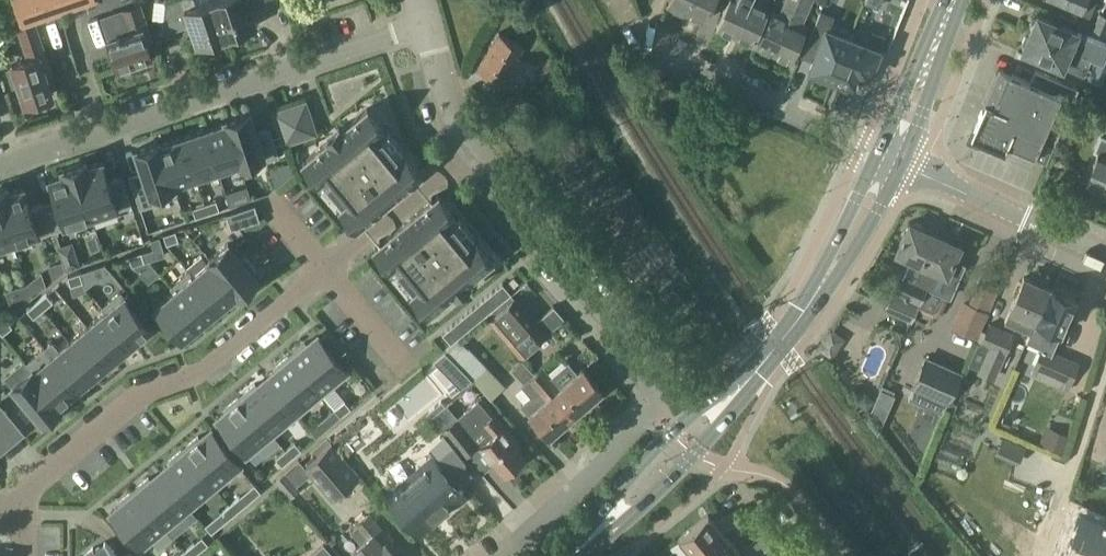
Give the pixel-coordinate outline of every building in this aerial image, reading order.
[(21,19),(22,22),(34,18),(67,6),(67,5),(65,0),(14,0),(21,19)] [(163,29),(164,32),(189,23),(196,45),(226,35),(215,0),(169,0),(166,1),(163,29)] [(226,35),(256,25),(249,4),(260,0),(215,0),(226,35)] [(692,0),(671,0),(669,3),(687,11),(692,0)] [(687,11),(705,19),(714,0),(692,0),(687,11)] [(718,27),(735,34),(750,0),(730,0),(718,27)] [(735,34),(752,42),(768,7),(762,4),(763,0),(750,0),(735,34)] [(774,51),(790,17),(798,0),(784,0),(779,12),(774,9),(758,44),(774,51)] [(805,12),(810,0),(798,0),(790,17),(774,51),(791,59),(807,25),(800,21),(804,11),(805,12)] [(1088,17),(1096,0),(1053,0),(1065,5),(1064,7),(1088,17)] [(122,10),(103,17),(109,38),(118,66),(120,66),(122,71),(147,62),(146,58),(151,56),(146,40),(153,38),(142,4),(122,10)] [(813,28),(806,42),(818,47),(813,60),(810,68),(825,74),(830,76),(835,78),(851,37),(827,28),(832,16),(819,11),(813,28)] [(1093,29),(1105,35),(1105,17),(1099,14),(1093,29)] [(1030,31),(1083,54),(1090,41),(1077,35),(1078,33),(1037,15),(1037,16),(1032,18),(1029,24),(1031,29),(1030,31)] [(12,66),(6,68),(12,86),(19,84),(25,103),(53,93),(47,75),(53,73),(34,18),(22,22),(21,19),(14,21),(27,59),(12,64),(12,66)] [(851,37),(835,78),(855,86),(858,78),(859,78),(860,74),(868,76),(884,36),(872,31),(867,44),(851,37)] [(1024,36),(1022,41),(1024,46),(1022,50),(1062,68),(1065,63),(1077,68),(1084,71),(1091,58),(1083,54),(1030,31),(1029,34),(1024,36)] [(502,83),(523,46),(498,32),(477,69),(502,83)] [(986,100),(971,134),(1026,157),(1025,159),(1031,161),(1032,160),(1034,156),(1046,161),(1054,142),(1059,131),(1078,87),(1035,69),(1030,80),(1000,67),(998,67),(996,73),(997,74),(986,100)] [(498,89),(493,101),(514,108),(519,96),(498,89)] [(274,111),(284,142),(316,132),(305,100),(274,111)] [(363,219),(414,177),(415,179),(416,178),(415,176),(421,172),(405,153),(400,157),(388,144),(377,130),(383,126),(367,107),(341,129),(338,125),(326,135),(329,139),(303,160),(318,179),(324,175),(335,188),(346,201),(341,206),(356,225),(362,220),(363,222),(364,221),(363,219)] [(249,111),(226,119),(241,163),(264,156),(265,160),(279,156),(270,127),(256,132),(249,111)] [(226,121),(204,128),(218,168),(239,161),(240,164),(241,163),(226,119),(225,119),(226,121)] [(204,128),(182,136),(197,181),(198,180),(196,175),(218,168),(204,128)] [(160,141),(159,141),(175,190),(176,190),(175,188),(197,181),(182,136),(160,143),(160,141)] [(1105,195),(1105,141),(1101,138),(1096,151),(1099,153),(1084,186),(1105,195)] [(142,169),(129,174),(140,208),(154,203),(152,198),(175,190),(159,141),(135,149),(142,169)] [(92,220),(93,220),(92,215),(117,207),(118,209),(132,204),(122,176),(109,180),(102,160),(87,165),(86,160),(74,164),(92,220)] [(52,231),(65,226),(66,229),(92,220),(74,164),(62,168),(64,172),(49,177),(56,198),(43,202),(52,231)] [(15,246),(13,241),(38,233),(39,235),(52,231),(43,202),(30,206),(23,186),(9,191),(7,186),(0,188),(0,205),(14,246),(15,246)] [(225,191),(230,205),(242,201),(237,187),(225,191)] [(380,242),(374,246),(390,265),(395,261),(417,287),(412,292),(427,311),(454,289),(456,292),(468,283),(466,279),(492,258),(476,239),(471,243),(449,216),(454,212),(439,193),(433,198),(432,196),(430,197),(432,199),(381,241),(380,239),(378,240),(380,242)] [(216,199),(204,203),(207,213),(219,209),(216,199)] [(204,203),(192,207),(195,217),(207,213),(204,203)] [(260,219),(255,204),(226,213),(231,228),(260,219)] [(0,205),(0,251),(14,246),(0,205)] [(925,287),(926,288),(928,284),(914,278),(934,234),(909,223),(895,253),(916,263),(909,277),(901,273),(884,309),(910,321),(917,305),(925,287)] [(178,240),(175,230),(163,234),(166,244),(178,240)] [(934,234),(914,278),(928,284),(926,288),(925,287),(917,305),(932,312),(941,309),(946,297),(948,298),(963,266),(953,261),(960,246),(934,234)] [(141,251),(144,261),(165,254),(159,235),(150,238),(153,247),(141,251)] [(239,294),(258,278),(253,272),(256,270),(245,256),(242,259),(228,242),(209,258),(239,294)] [(132,265),(144,261),(141,251),(129,255),(132,265)] [(209,260),(192,275),(219,307),(236,293),(238,295),(239,294),(209,258),(208,259),(209,260)] [(84,285),(85,286),(92,280),(93,280),(89,268),(79,271),(80,271),(83,281),(84,285)] [(67,275),(71,285),(83,281),(80,271),(67,275)] [(174,290),(201,322),(219,307),(192,275),(189,271),(170,286),(174,290)] [(1005,321),(1030,332),(1035,321),(1049,289),(1024,278),(1010,311),(1005,321)] [(503,282),(442,333),(450,343),(511,293),(503,282)] [(1029,334),(1027,339),(1042,346),(1053,350),(1055,345),(1057,345),(1062,333),(1076,301),(1049,289),(1035,321),(1030,332),(1029,334)] [(120,290),(102,306),(132,343),(151,327),(120,290)] [(174,290),(155,305),(182,338),(201,322),(174,290)] [(36,301),(43,309),(53,301),(46,293),(36,301)] [(510,343),(535,322),(511,294),(486,315),(510,343)] [(961,300),(949,327),(976,338),(987,312),(961,300)] [(33,317),(43,309),(36,301),(27,309),(33,317)] [(104,311),(87,325),(114,358),(132,343),(102,306),(101,307),(104,311)] [(548,330),(563,317),(554,306),(538,319),(535,322),(510,343),(518,353),(548,330)] [(2,334),(12,326),(6,318),(0,323),(0,331),(2,334)] [(87,325),(69,340),(95,373),(114,358),(87,325)] [(996,377),(1013,336),(989,326),(972,367),(996,377)] [(317,335),(292,357),(321,392),(347,371),(317,335)] [(52,341),(44,347),(77,388),(95,373),(69,340),(58,349),(52,341)] [(1078,361),(1042,346),(1030,373),(1067,388),(1078,361)] [(44,347),(26,362),(61,405),(62,404),(60,402),(77,388),(44,347)] [(292,357),(267,377),(296,413),(321,392),(292,357)] [(941,411),(945,402),(958,374),(924,359),(911,386),(912,387),(908,398),(941,411)] [(24,360),(4,376),(25,401),(22,403),(34,417),(37,414),(42,420),(61,405),(26,362),(24,360)] [(542,366),(534,373),(571,415),(584,404),(587,405),(593,399),(593,396),(602,389),(583,367),(576,372),(568,363),(552,377),(542,366)] [(571,415),(534,373),(520,385),(529,395),(520,403),(548,435),(550,433),(553,434),(560,428),(559,425),(571,415)] [(267,377),(242,398),(278,442),(279,441),(272,432),(296,413),(267,377)] [(887,413),(895,395),(893,394),(881,388),(873,407),(887,413)] [(242,398),(216,419),(246,454),(258,444),(265,452),(278,442),(242,398)] [(463,455),(477,443),(503,474),(525,455),(509,436),(512,434),(482,398),(443,431),(463,455)] [(344,400),(334,408),(341,416),(351,408),(344,400)] [(428,412),(432,416),(445,405),(441,401),(428,412)] [(23,433),(0,404),(0,452),(23,433)] [(334,408),(318,421),(324,429),(341,416),(334,408)] [(1040,425),(1032,441),(1051,452),(1060,435),(1040,425)] [(198,435),(183,447),(215,486),(240,464),(211,429),(200,438),(198,435)] [(1017,464),(1025,446),(1004,437),(996,454),(1017,464)] [(301,449),(294,441),(285,449),(291,457),(301,449)] [(329,467),(347,488),(360,476),(331,442),(319,453),(330,466),(329,467)] [(387,494),(386,495),(417,530),(432,518),(430,515),(437,510),(438,511),(460,491),(456,486),(461,482),(463,485),(476,473),(465,460),(467,459),(453,443),(438,455),(443,461),(438,465),(430,456),(395,487),(387,494)] [(170,463),(160,471),(190,506),(215,486),(183,447),(167,460),(170,463)] [(291,457),(285,449),(275,457),(282,465),(291,457)] [(303,466),(332,500),(347,488),(329,467),(330,466),(319,453),(303,466)] [(148,476),(133,489),(172,535),(166,526),(190,506),(160,471),(151,479),(148,476)] [(280,485),(291,497),(299,490),(283,472),(275,479),(280,485)] [(120,504),(110,513),(139,548),(152,538),(159,546),(172,535),(133,489),(118,501),(120,504)] [(246,503),(239,496),(229,504),(236,511),(246,503)] [(229,504),(220,512),(226,520),(236,511),(229,504)] [(689,555),(694,555),(721,534),(734,524),(733,524),(747,513),(742,506),(728,517),(721,515),(712,523),(707,516),(677,541),(689,555)] [(364,537),(348,550),(354,555),(398,555),(395,553),(401,548),(369,511),(354,525),(364,537)] [(1059,553),(1067,555),(1105,555),(1105,524),(1078,512),(1059,553)] [(733,524),(734,524),(739,530),(753,519),(747,513),(733,524)] [(736,552),(721,534),(694,555),(730,555),(736,552)] [(82,555),(117,555),(105,541),(104,542),(105,543),(95,551),(93,548),(93,547),(82,555)] [(194,542),(184,550),(189,555),(193,555),(200,550),(194,542)] [(324,543),(308,555),(335,555),(324,543)] [(777,549),(771,543),(758,554),(751,554),(749,555),(768,555),(777,549)]
